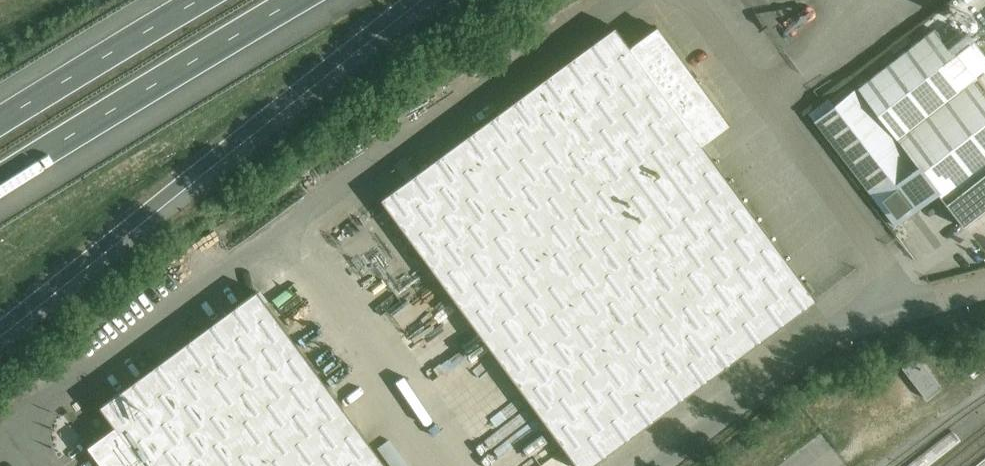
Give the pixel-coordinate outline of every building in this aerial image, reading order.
[(915,1),(925,13),(939,2),(937,0),(917,0),(915,1)] [(460,142),(382,199),(579,465),(589,465),(815,299),(701,144),(729,124),(657,26),(629,47),(615,27),(460,142)] [(814,120),(894,224),(937,191),(964,227),(965,226),(964,224),(984,207),(984,97),(972,79),(984,69),(984,56),(967,32),(947,48),(933,29),(832,106),(814,120)] [(257,291),(101,406),(115,426),(88,446),(103,465),(386,465),(257,291)] [(926,398),(941,386),(917,355),(902,367),(926,398)] [(807,411),(823,430),(847,411),(832,391),(807,411)] [(462,408),(473,433),(491,425),(480,400),(462,408)] [(569,463),(561,451),(540,465),(565,465),(569,463)]
